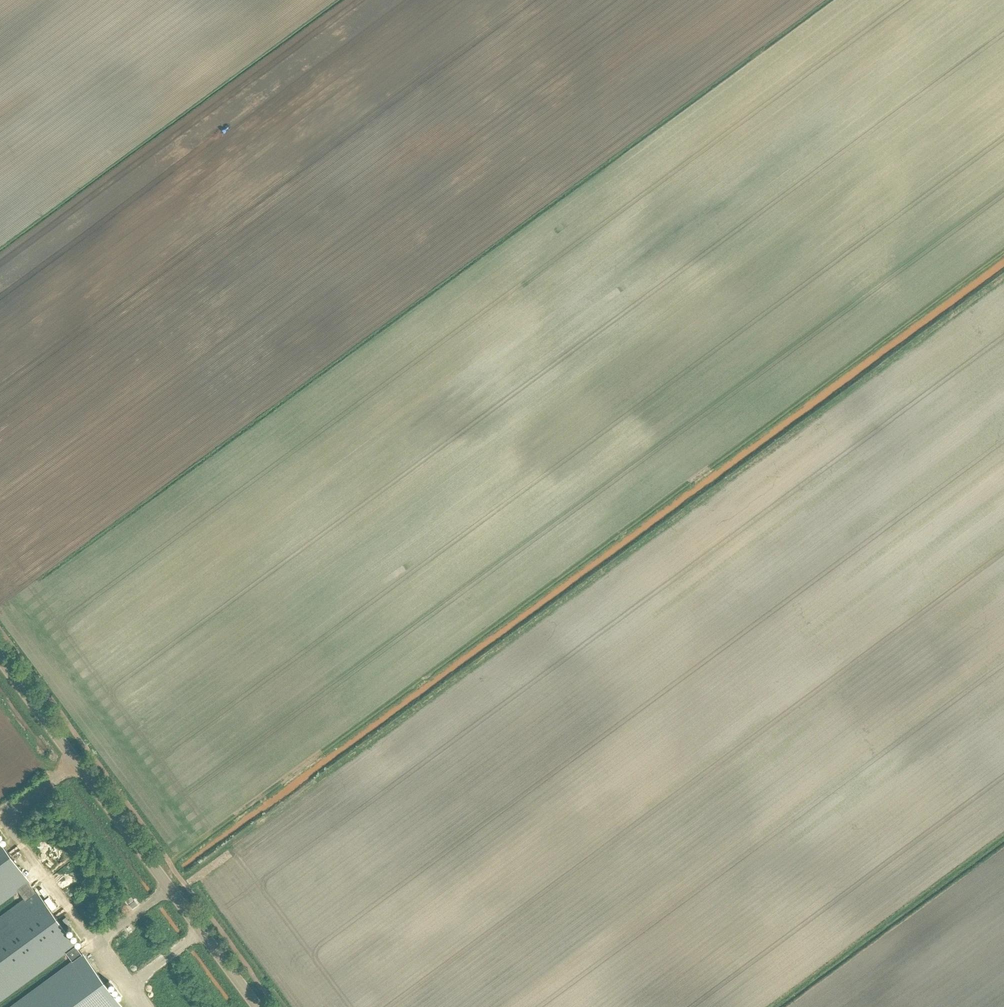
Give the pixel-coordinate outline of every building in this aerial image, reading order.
[(66,952),(72,960),(9,1006),(120,1006),(81,953),(75,945),(34,889),(28,881),(0,843),(0,902),(18,889),(23,897),(0,915),(0,1000),(66,952)]
